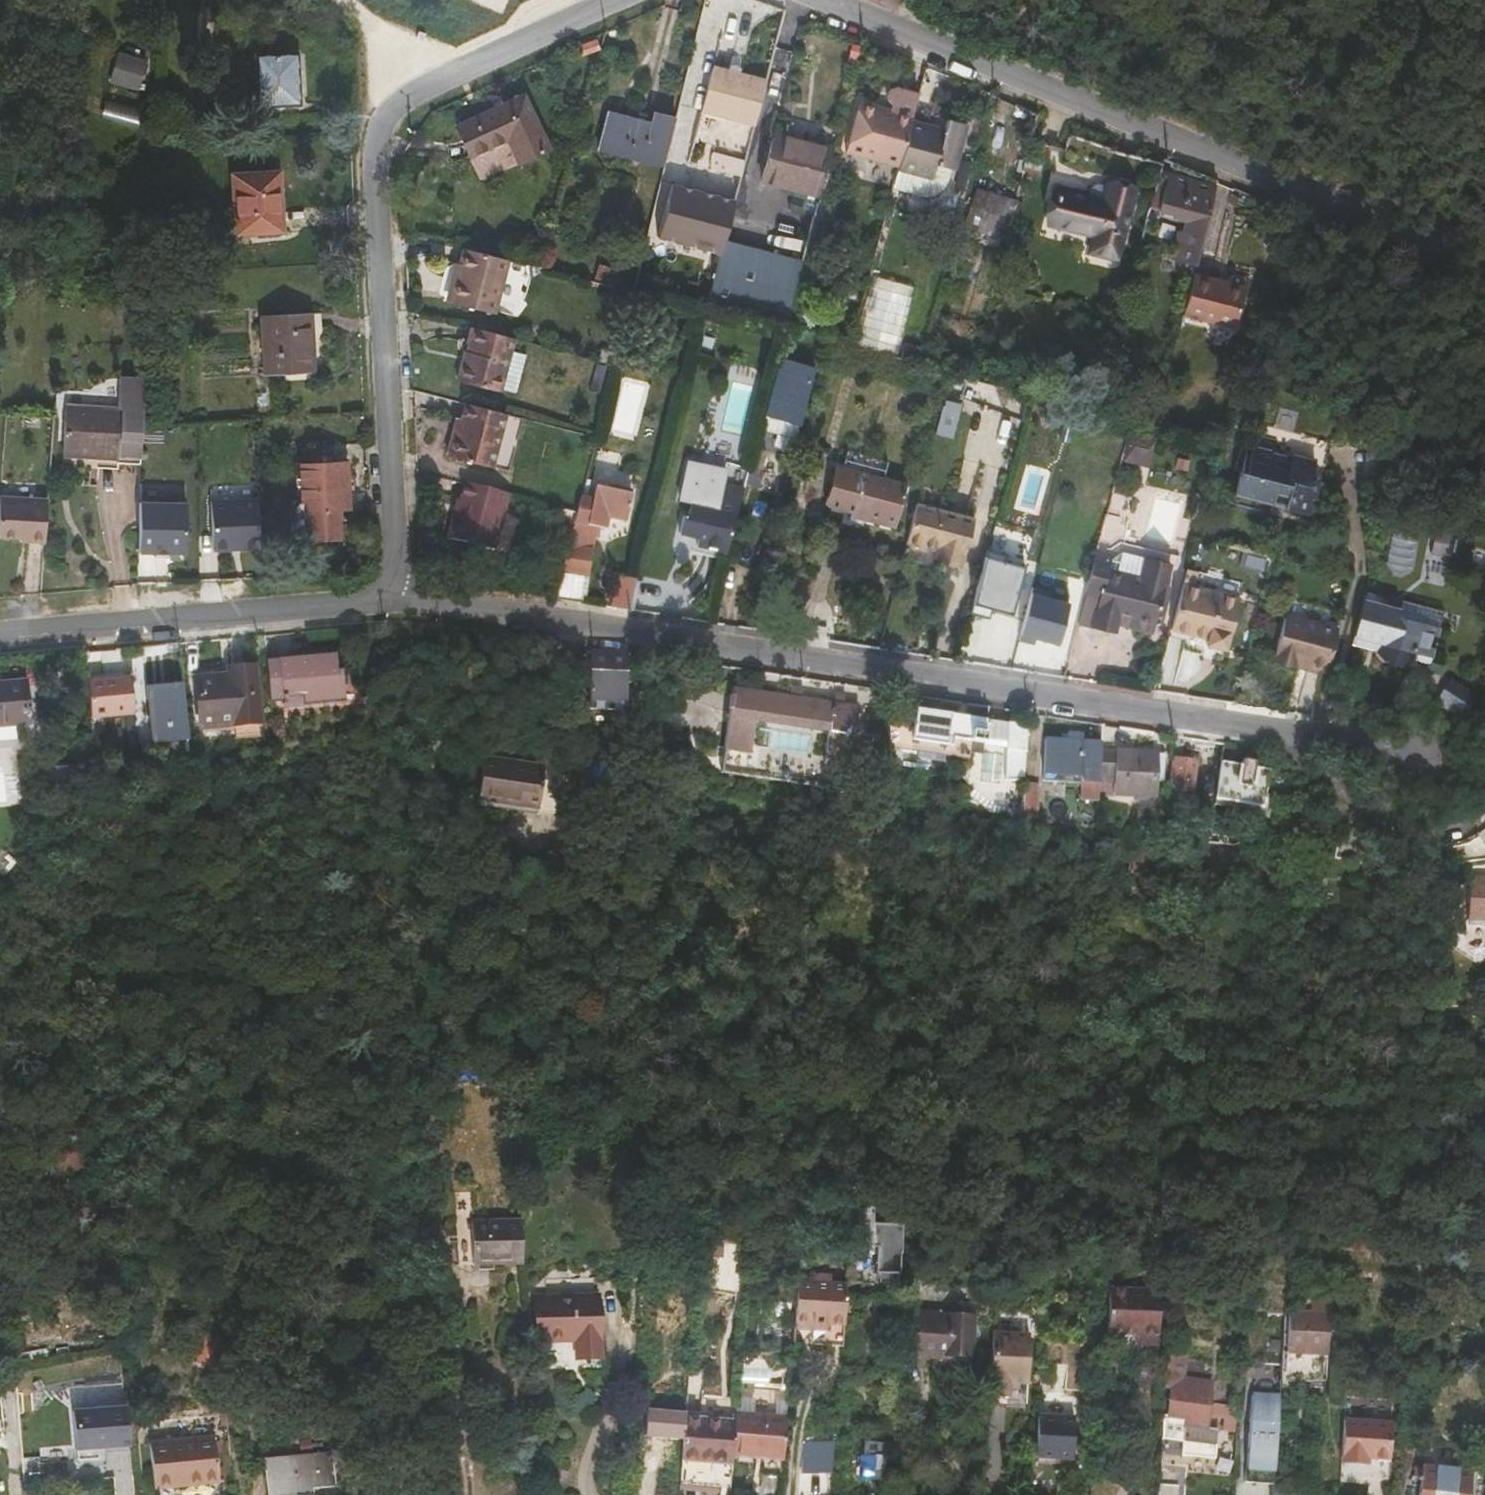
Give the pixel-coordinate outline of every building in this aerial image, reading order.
[(593,35),(576,45),(580,53),(598,43),(593,35)] [(255,105),(290,102),(287,52),(252,54),(255,105)] [(154,68),(139,65),(140,59),(122,55),(117,80),(150,86),(154,68)] [(709,61),(698,103),(752,118),(762,75),(709,61)] [(910,107),(915,88),(902,84),(902,83),(893,80),(892,80),(891,81),(890,81),(889,81),(889,82),(888,82),(887,83),(887,84),(886,85),(886,86),(885,87),(885,88),(885,89),(885,90),(886,91),(886,92),(886,93),(887,94),(888,95),(889,96),(890,96),(889,101),(889,103),(857,96),(845,146),(897,159),(910,107)] [(518,88),(451,117),(464,147),(502,132),(512,157),(542,145),(518,88)] [(910,107),(897,159),(891,184),(932,194),(942,177),(948,162),(960,115),(945,112),(944,114),(910,107)] [(660,164),(671,119),(651,113),(648,123),(604,112),(596,147),(660,164)] [(819,191),(830,143),(772,128),(761,176),(819,191)] [(1213,178),(1167,160),(1155,211),(1181,222),(1174,254),(1192,261),(1213,178)] [(264,203),(275,203),(273,170),(232,173),(235,232),(266,230),(264,203)] [(1114,248),(1130,181),(1107,175),(1103,192),(1059,180),(1050,213),(1094,224),(1089,242),(1114,248)] [(656,234),(718,250),(720,245),(732,197),(669,181),(656,234)] [(994,234),(999,213),(1009,216),(1013,199),(974,188),(969,206),(963,205),(958,224),(994,234)] [(264,203),(266,230),(276,230),(275,203),(264,203)] [(503,255),(459,244),(445,296),(489,308),(503,255)] [(708,292),(704,307),(784,328),(799,267),(720,245),(718,250),(708,292)] [(1209,281),(1211,276),(1190,271),(1180,311),(1230,323),(1239,287),(1209,281)] [(258,374),(306,372),(304,314),(256,316),(258,374)] [(513,336),(469,325),(456,377),(499,388),(500,385),(503,371),(518,375),(524,352),(510,348),(513,336)] [(921,348),(902,343),(899,357),(918,363),(921,348)] [(797,430),(813,361),(777,352),(760,421),(797,430)] [(503,371),(500,385),(515,390),(518,375),(503,371)] [(75,457),(125,458),(126,455),(153,456),(154,374),(127,374),(126,404),(76,403),(75,457)] [(955,418),(962,390),(945,385),(938,413),(955,418)] [(504,412),(465,402),(461,417),(458,430),(452,429),(446,452),(490,464),(504,412)] [(1243,454),(1238,475),(1277,484),(1289,487),(1289,491),(1314,498),(1321,464),(1325,465),(1335,425),(1261,407),(1255,431),(1245,429),(1239,453),(1243,454)] [(458,430),(461,417),(455,416),(452,429),(458,430)] [(1148,450),(1151,436),(1126,430),(1120,451),(1136,454),(1138,448),(1148,450)] [(753,452),(749,464),(761,467),(764,455),(753,452)] [(728,551),(739,503),(717,496),(725,469),(689,461),(680,496),(692,499),(689,515),(684,514),(680,531),(698,536),(696,543),(728,551)] [(328,509),(344,508),(342,462),(312,464),(294,465),(296,496),(287,502),(288,525),(299,534),(330,532),(328,509)] [(834,464),(824,499),(861,509),(859,514),(894,522),(905,482),(834,464)] [(1277,484),(1238,475),(1234,492),(1272,501),(1277,484)] [(508,492),(464,481),(456,515),(452,514),(447,535),(495,547),(508,492)] [(559,569),(586,573),(593,523),(603,525),(606,513),(625,518),(632,492),(595,483),(592,495),(579,492),(575,510),(569,529),(559,569)] [(58,539),(60,496),(12,494),(9,534),(34,535),(41,535),(41,538),(58,539)] [(265,544),(262,496),(215,499),(218,547),(235,546),(235,542),(247,542),(247,545),(265,544)] [(151,549),(198,550),(199,499),(152,498),(151,549)] [(967,538),(973,515),(915,500),(906,539),(936,547),(934,558),(958,564),(961,551),(959,547),(961,537),(967,538)] [(560,506),(555,525),(569,529),(575,510),(560,506)] [(1435,523),(1454,527),(1456,520),(1436,515),(1435,523)] [(1449,552),(1454,527),(1435,523),(1429,548),(1449,552)] [(1111,558),(1094,554),(1085,590),(1101,594),(1096,613),(1118,620),(1120,612),(1135,616),(1134,624),(1153,629),(1165,584),(1108,569),(1111,558)] [(1026,613),(1030,587),(1021,585),(1025,564),(983,557),(975,604),(1026,613)] [(582,601),(586,573),(559,569),(553,596),(582,601)] [(620,572),(612,601),(628,605),(635,577),(620,572)] [(1181,580),(1169,627),(1207,636),(1205,641),(1225,646),(1237,593),(1181,580)] [(1101,594),(1085,590),(1080,609),(1096,613),(1101,594)] [(1030,591),(1022,634),(1061,641),(1069,598),(1030,591)] [(1362,593),(1353,631),(1381,638),(1378,647),(1394,658),(1415,652),(1427,655),(1430,643),(1438,603),(1426,600),(1401,595),(1399,603),(1362,593)] [(1444,604),(1438,603),(1430,643),(1427,655),(1433,656),(1444,604)] [(1327,667),(1338,620),(1285,609),(1275,650),(1305,656),(1304,662),(1327,667)] [(1378,647),(1381,638),(1353,631),(1351,641),(1378,647)] [(626,686),(627,652),(592,650),(591,683),(626,686)] [(334,687),(331,651),(265,657),(268,693),(334,687)] [(199,724),(232,722),(258,720),(253,663),(229,665),(229,671),(195,674),(199,724)] [(148,721),(187,718),(183,670),(144,673),(148,721)] [(135,716),(131,674),(88,678),(92,720),(135,716)] [(1436,703),(1461,715),(1473,690),(1448,678),(1436,703)] [(27,679),(0,681),(0,723),(31,720),(27,679)] [(858,706),(733,686),(720,775),(844,795),(858,706)] [(887,717),(888,746),(949,754),(952,734),(982,740),(986,718),(912,707),(911,720),(887,717)] [(188,732),(187,718),(148,721),(150,736),(188,732)] [(258,733),(258,720),(232,722),(234,735),(258,733)] [(1023,779),(1026,724),(1006,722),(1004,779),(1023,779)] [(1045,734),(1043,768),(1080,770),(1079,785),(1097,787),(1099,751),(1100,751),(1100,738),(1082,737),(1045,734)] [(1154,782),(1156,754),(1100,751),(1099,751),(1097,787),(1097,792),(1154,795),(1154,782)] [(1156,754),(1154,782),(1161,782),(1163,754),(1156,754)] [(488,755),(481,797),(541,807),(548,765),(488,755)] [(1175,758),(1171,788),(1195,791),(1197,760),(1175,758)] [(1223,762),(1215,797),(1262,807),(1269,771),(1255,768),(1256,763),(1243,760),(1242,766),(1223,762)] [(1022,803),(1022,804),(1036,805),(1038,780),(1023,779),(1022,803)] [(1036,805),(1022,804),(1021,819),(1035,820),(1036,805)] [(1464,881),(1460,924),(1484,926),(1484,882),(1464,881)] [(473,1213),(473,1257),(522,1257),(521,1213),(473,1213)] [(852,1217),(851,1240),(881,1241),(881,1247),(899,1247),(901,1220),(852,1217)] [(1367,1234),(1340,1232),(1339,1251),(1366,1253),(1367,1234)] [(816,1233),(815,1239),(801,1239),(799,1275),(800,1275),(800,1278),(825,1277),(822,1233),(816,1233)] [(848,1272),(849,1255),(829,1253),(828,1270),(848,1272)] [(1329,1334),(1333,1270),(1315,1270),(1313,1300),(1320,1301),(1320,1313),(1289,1311),(1286,1344),(1304,1345),(1304,1332),(1329,1334)] [(1163,1295),(1110,1291),(1106,1335),(1143,1338),(1143,1342),(1160,1343),(1163,1295)] [(600,1299),(537,1299),(537,1343),(578,1343),(578,1357),(601,1357),(600,1299)] [(914,1357),(936,1358),(936,1356),(970,1358),(972,1318),(917,1314),(907,1313),(904,1356),(914,1357)] [(1032,1332),(994,1330),(990,1395),(1008,1396),(1009,1386),(1009,1381),(1019,1382),(1028,1382),(1032,1332)] [(222,1363),(219,1334),(185,1337),(188,1366),(222,1363)] [(1171,1388),(1169,1414),(1186,1415),(1184,1439),(1218,1441),(1219,1425),(1208,1425),(1211,1388),(1212,1378),(1185,1376),(1187,1356),(1173,1355),(1171,1388)] [(936,1356),(936,1358),(934,1374),(969,1376),(970,1358),(936,1356)] [(1050,1383),(1050,1378),(1042,1377),(1041,1393),(1060,1395),(1060,1383),(1050,1383)] [(737,1420),(788,1423),(791,1390),(740,1386),(737,1420)] [(1279,1394),(1252,1393),(1246,1480),(1273,1482),(1279,1394)] [(1215,1400),(1215,1412),(1239,1414),(1240,1402),(1215,1400)] [(75,1449),(131,1448),(130,1404),(74,1405),(75,1449)] [(1074,1417),(1040,1415),(1034,1494),(1060,1494),(1063,1457),(1072,1457),(1074,1417)] [(689,1418),(685,1488),(733,1491),(735,1458),(737,1422),(689,1418)] [(737,1422),(735,1458),(768,1460),(785,1461),(788,1423),(737,1420),(737,1422)] [(1391,1431),(1343,1429),(1341,1468),(1388,1471),(1391,1431)] [(149,1446),(153,1490),(220,1485),(216,1440),(149,1446)] [(833,1442),(801,1441),(800,1473),(833,1474),(833,1442)] [(884,1478),(886,1448),(867,1447),(865,1477),(884,1478)] [(330,1451),(266,1459),(270,1494),(286,1494),(311,1492),(311,1486),(334,1483),(330,1451)] [(785,1461),(768,1460),(767,1480),(784,1481),(785,1461)] [(1403,1479),(1401,1494),(1466,1494),(1467,1484),(1403,1479)] [(1160,1494),(1179,1494),(1180,1484),(1161,1482),(1160,1494)]
